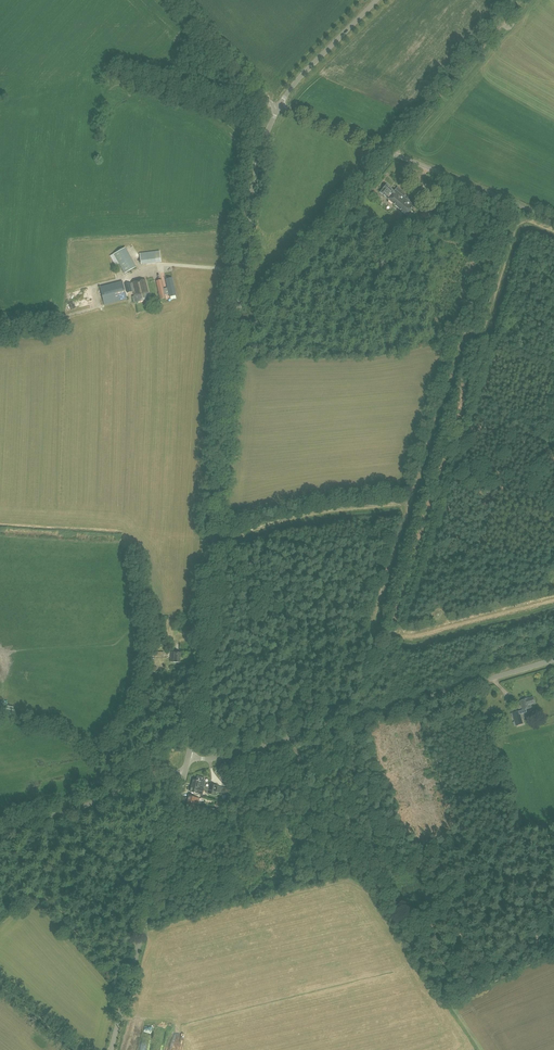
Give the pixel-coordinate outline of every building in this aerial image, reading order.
[(277,130),(281,120),(277,118),(273,129),(277,130)] [(406,215),(414,206),(413,206),(414,205),(407,199),(406,200),(403,197),(405,194),(397,188),(394,192),(386,185),(383,189),(380,193),(406,215)] [(114,254),(125,273),(136,267),(125,248),(114,254)] [(161,262),(160,251),(140,253),(141,264),(161,262)] [(172,278),(165,279),(169,297),(176,296),(172,278)] [(131,283),(135,296),(132,297),(134,303),(150,299),(145,280),(131,283)] [(156,281),(160,299),(165,298),(161,280),(156,281)] [(127,299),(122,281),(100,287),(105,305),(127,299)] [(164,652),(154,651),(154,647),(150,646),(150,651),(148,651),(148,656),(158,657),(158,656),(163,656),(164,652)] [(171,662),(180,663),(181,653),(172,652),(171,662)] [(533,697),(520,701),(523,710),(531,708),(531,705),(535,703),(533,697)] [(515,722),(522,720),(519,711),(512,713),(515,722)] [(193,780),(191,786),(203,789),(205,781),(204,781),(205,778),(197,776),(196,781),(193,780)] [(190,792),(200,795),(202,795),(203,789),(191,786),(190,792)] [(196,811),(197,806),(194,805),(195,804),(187,802),(186,808),(196,811)] [(221,811),(209,808),(204,807),(203,810),(208,811),(207,816),(219,819),(221,811)] [(132,1033),(138,1036),(140,1032),(134,1028),(132,1033)]
